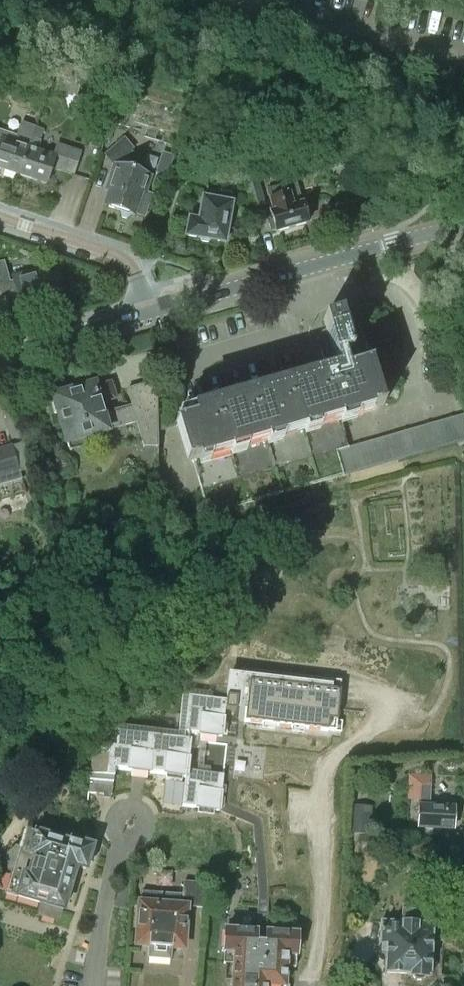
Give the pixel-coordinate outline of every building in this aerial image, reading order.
[(18,177),(34,128),(26,125),(20,146),(1,140),(0,143),(0,171),(18,177)] [(34,128),(18,177),(45,186),(51,169),(72,177),(80,153),(57,146),(53,157),(36,152),(43,131),(34,128)] [(93,128),(88,144),(100,148),(106,132),(93,128)] [(340,143),(345,137),(334,130),(330,136),(340,143)] [(109,192),(104,207),(119,212),(121,219),(126,221),(132,216),(134,216),(135,214),(144,217),(151,194),(146,192),(150,180),(147,179),(147,177),(134,172),(136,166),(139,155),(124,137),(104,155),(114,166),(106,191),(109,192)] [(239,168),(250,209),(264,205),(252,165),(239,168)] [(225,183),(236,185),(238,171),(228,169),(225,183)] [(224,243),(231,205),(230,205),(232,195),(205,190),(199,222),(189,220),(186,237),(200,239),(201,243),(208,244),(210,241),(224,243)] [(270,214),(276,233),(307,224),(307,221),(311,217),(309,209),(302,208),(302,205),(292,208),(287,190),(268,195),(273,213),(270,214)] [(20,306),(61,295),(55,275),(43,279),(41,270),(12,278),(15,286),(11,287),(4,263),(0,264),(0,307),(19,302),(20,306)] [(195,418),(180,423),(191,463),(377,410),(365,367),(346,372),(341,355),(350,352),(340,316),(323,321),(326,335),(316,338),(327,378),(194,416),(195,418)] [(54,402),(51,405),(54,415),(58,416),(66,444),(106,433),(136,424),(142,446),(156,446),(156,429),(156,417),(157,385),(156,383),(127,391),(132,407),(102,416),(100,408),(106,407),(105,402),(114,399),(110,386),(95,390),(94,386),(53,398),(54,402)] [(156,417),(156,429),(174,424),(171,413),(156,417)] [(198,489),(206,516),(463,443),(463,430),(460,415),(198,489)] [(26,497),(12,447),(0,450),(0,504),(26,497)] [(409,587),(423,587),(423,574),(409,574),(409,587)] [(250,727),(351,731),(353,678),(238,673),(237,707),(250,707),(250,727)] [(88,793),(111,796),(114,770),(185,778),(182,807),(219,811),(253,825),(258,896),(256,932),(225,930),(224,952),(234,953),(232,985),(285,985),(287,956),(296,956),(297,934),(266,933),(268,895),(262,818),(230,805),(237,746),(221,744),(226,700),(189,696),(183,740),(117,732),(115,748),(99,746),(98,754),(92,753),(88,793)] [(418,828),(452,830),(453,808),(429,807),(430,785),(430,775),(408,774),(408,799),(420,800),(419,810),(418,810),(417,824),(418,824),(418,828)] [(351,807),(350,836),(370,836),(371,815),(363,815),(363,807),(351,807)] [(41,905),(39,913),(41,916),(55,921),(59,919),(61,911),(63,911),(76,867),(85,870),(92,847),(70,840),(69,843),(35,833),(25,830),(21,845),(20,845),(19,850),(15,849),(8,856),(6,861),(8,871),(12,872),(6,894),(17,897),(16,897),(41,905)] [(148,957),(169,959),(170,948),(183,949),(186,907),(205,908),(208,870),(195,869),(194,881),(184,880),(182,895),(142,892),(141,903),(140,903),(136,945),(149,946),(148,957)] [(384,974),(411,975),(411,976),(415,981),(422,981),(426,977),(430,977),(432,924),(432,911),(433,894),(409,893),(408,910),(402,910),(401,923),(381,922),(380,943),(386,943),(384,974)]
